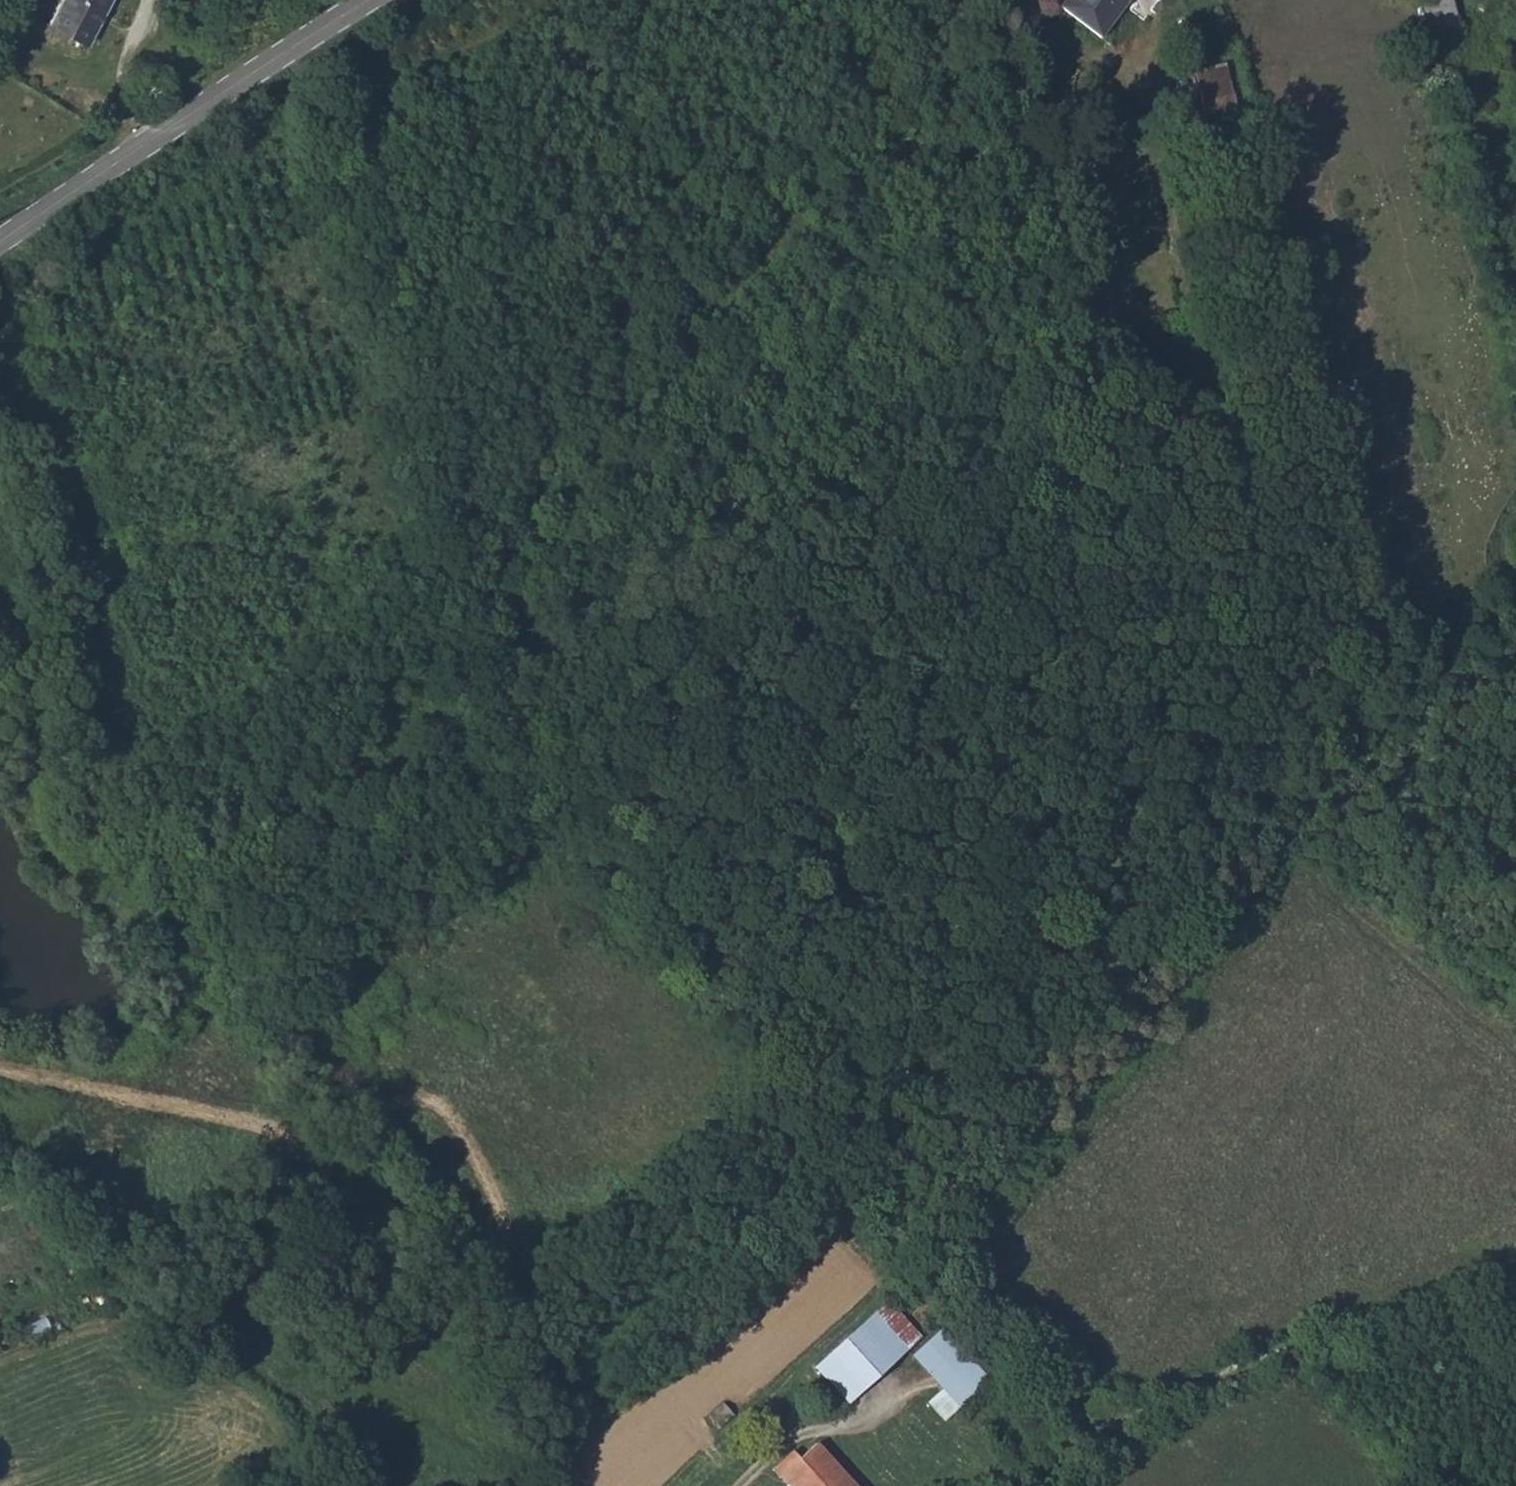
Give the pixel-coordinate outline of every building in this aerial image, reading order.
[(47,19),(88,39),(109,0),(57,0),(47,19)] [(1062,11),(1102,38),(1132,0),(1070,0),(1062,11)] [(1193,77),(1201,109),(1210,108),(1212,119),(1235,112),(1224,69),(1193,77)] [(931,1340),(898,1304),(825,1367),(858,1406),(931,1340)] [(953,1332),(923,1359),(969,1409),(999,1382),(953,1332)] [(799,1485),(863,1485),(826,1444),(806,1461),(815,1472),(799,1485)] [(786,1479),(792,1485),(799,1485),(815,1472),(806,1461),(799,1453),(779,1471),(786,1479)]
